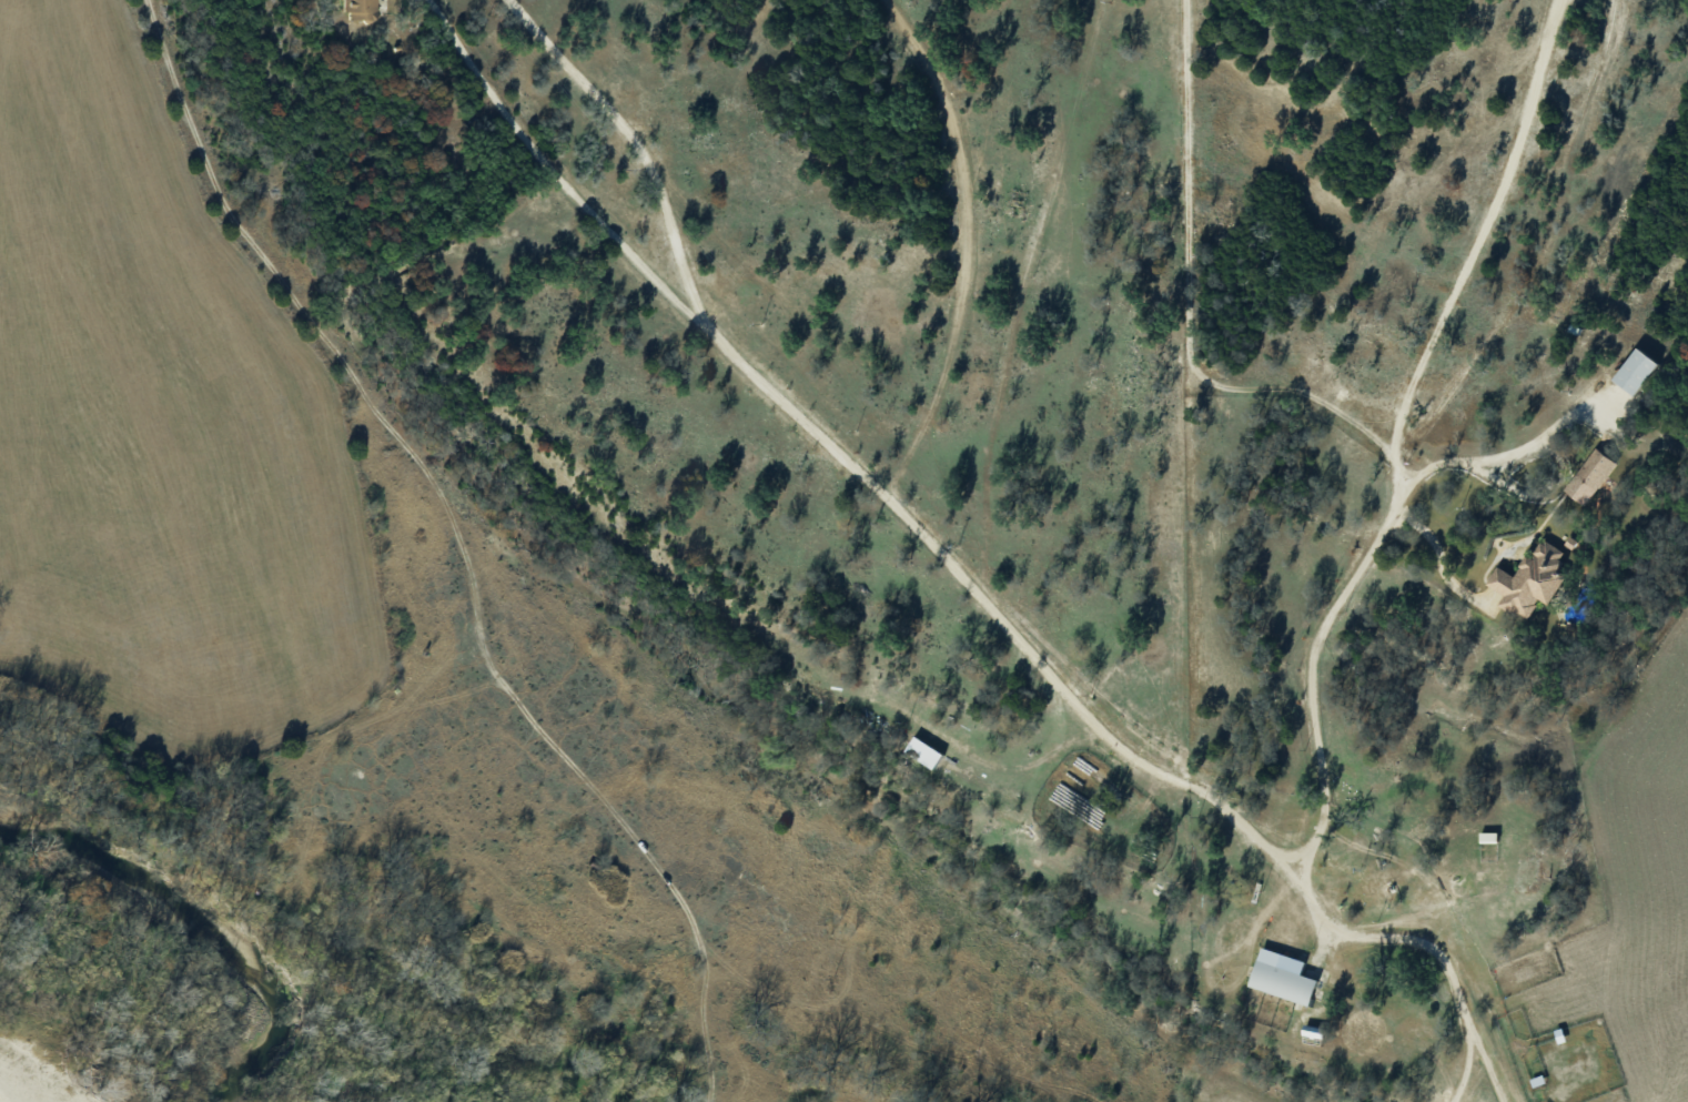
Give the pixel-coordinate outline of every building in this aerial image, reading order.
[(376,19),(376,0),(343,0),(343,19),(376,19)] [(1657,363),(1635,347),(1611,379),(1633,395),(1657,363)] [(1616,463),(1595,447),(1563,489),(1583,505),(1616,463)] [(1485,584),(1504,594),(1498,604),(1527,620),(1538,599),(1546,603),(1567,564),(1559,559),(1563,551),(1538,537),(1516,577),(1496,565),(1485,584)] [(905,753),(936,768),(944,751),(913,737),(905,753)] [(1305,960),(1260,947),(1248,986),(1309,1005),(1317,979),(1301,974),(1305,960)]
